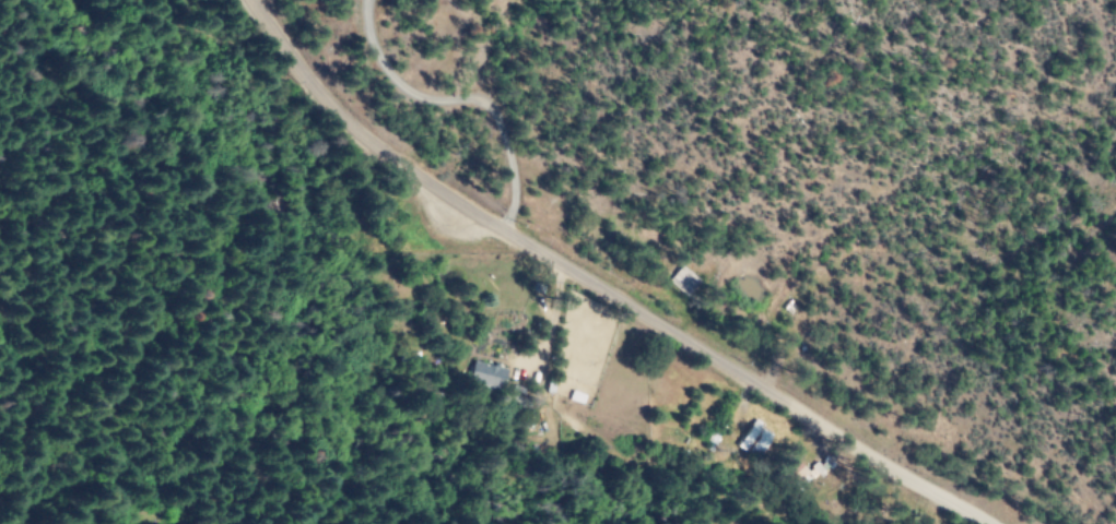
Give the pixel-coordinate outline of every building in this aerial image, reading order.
[(500,369),(471,359),(463,381),(492,391),(500,369)] [(754,456),(769,431),(749,420),(735,445),(754,456)]
